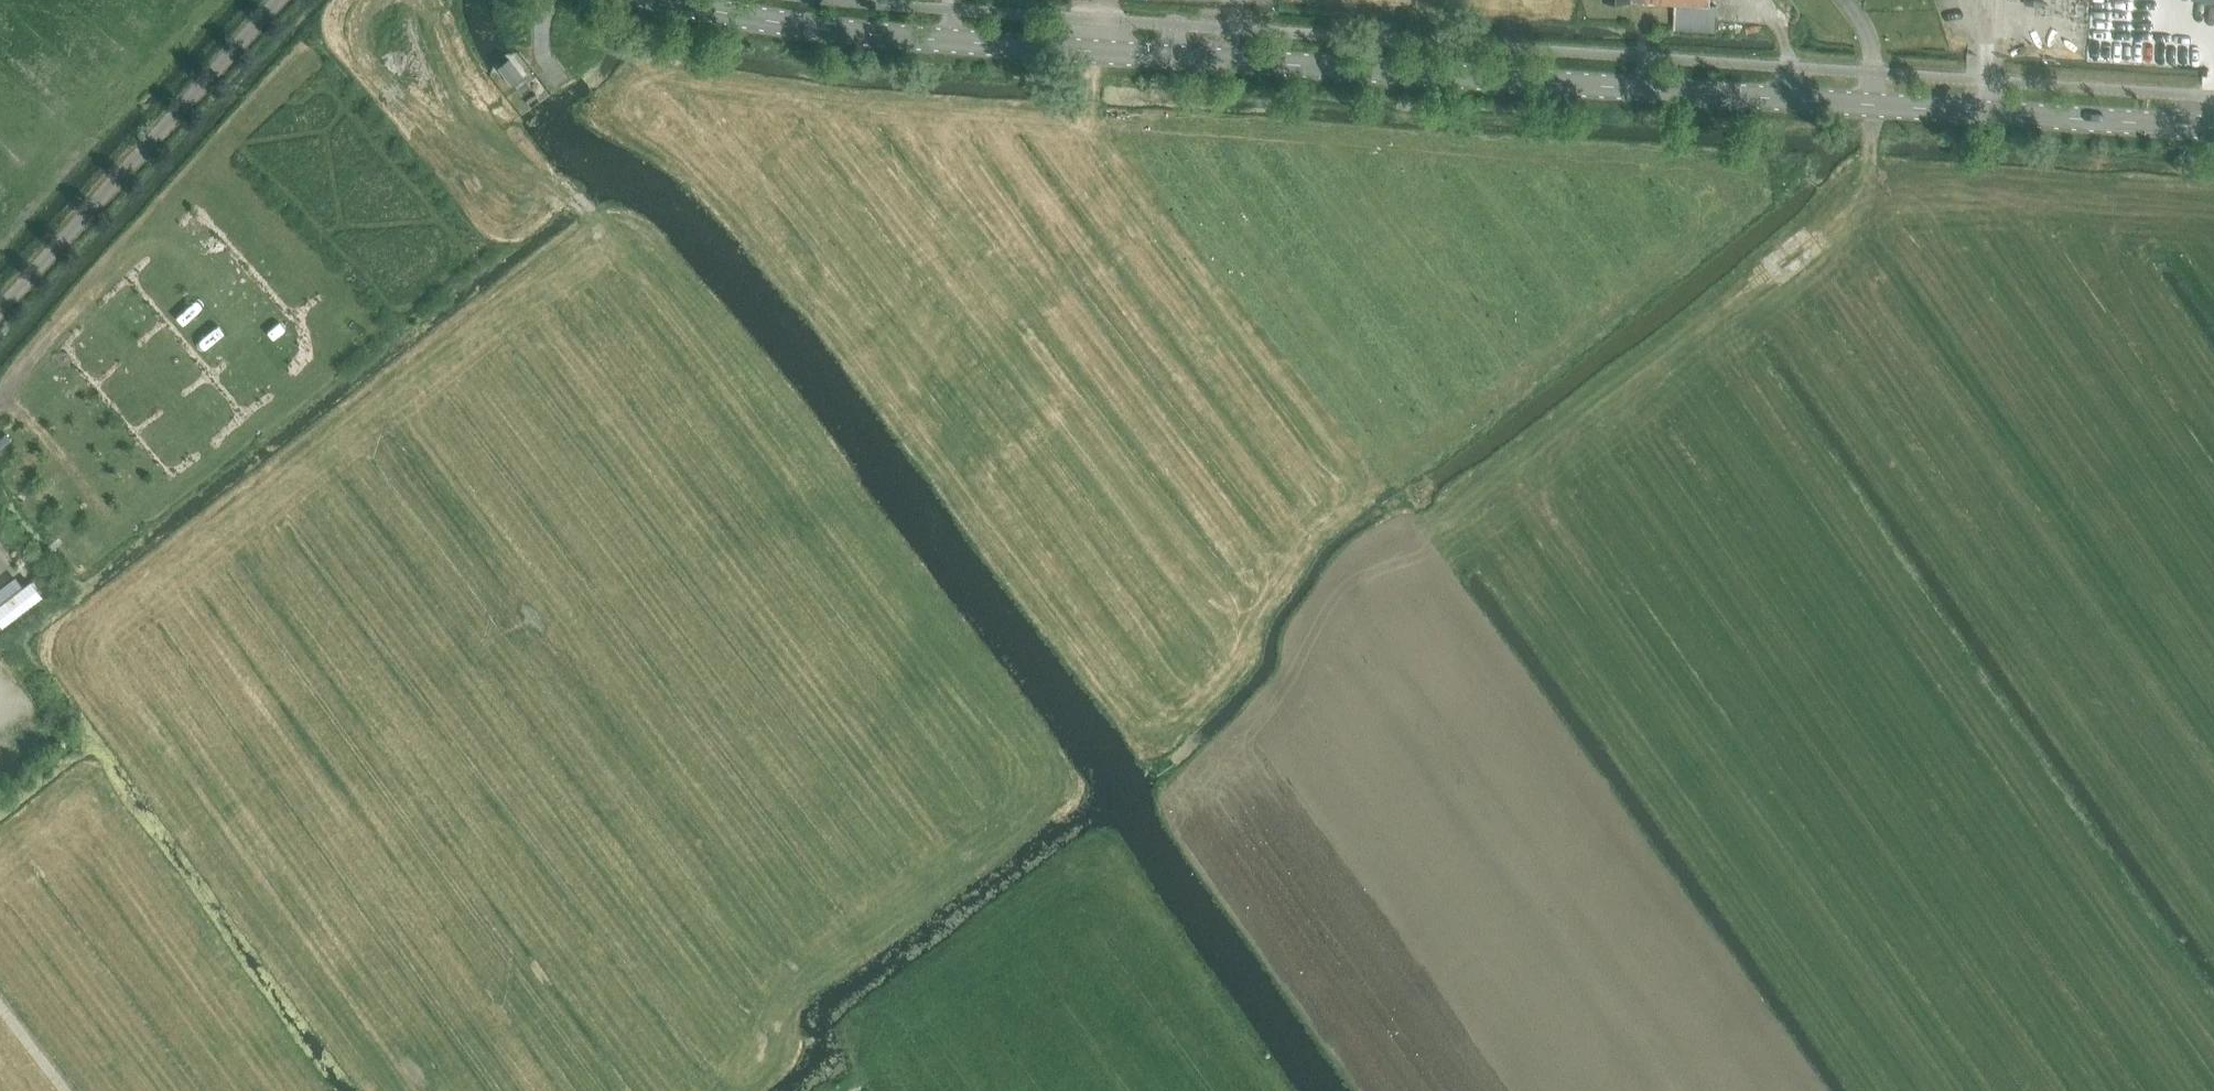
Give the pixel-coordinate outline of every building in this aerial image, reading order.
[(1675,4),(1674,23),(1714,26),(1716,5),(1709,4),(1709,6),(1675,4)] [(498,67),(512,84),(522,76),(509,59),(498,67)] [(8,621),(36,599),(22,581),(0,599),(0,611),(8,621)]
